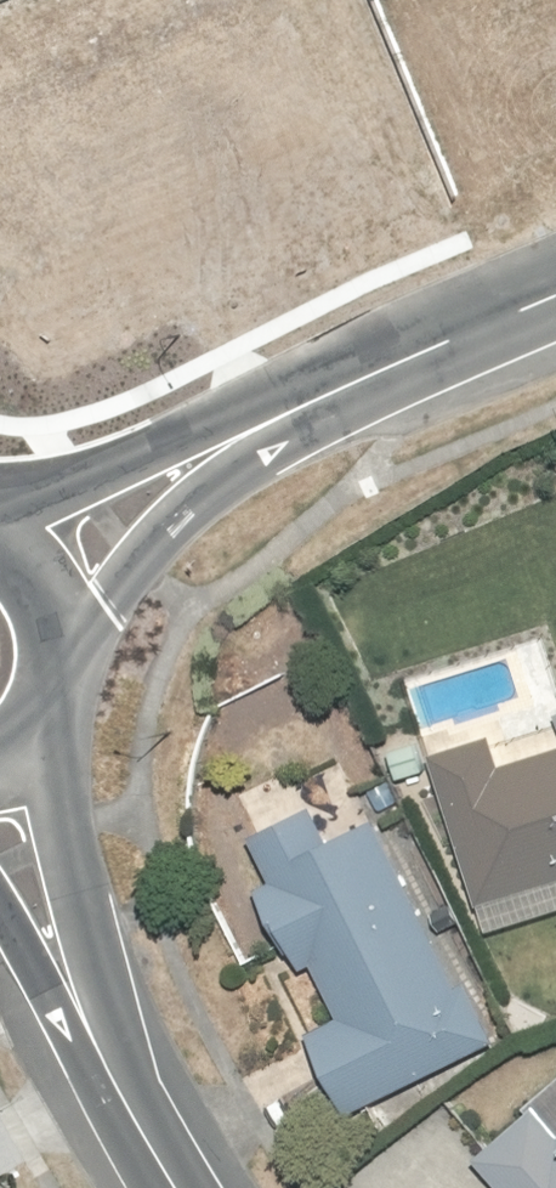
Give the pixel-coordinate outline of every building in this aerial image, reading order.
[(446,766),(489,893),(474,898),(487,937),(555,914),(555,762),(511,777),(501,747),(446,766)] [(349,1115),(498,1039),(470,984),(467,986),(379,816),(336,838),(321,809),(258,841),(278,880),(260,889),(283,935),(288,932),(311,975),(320,970),(346,1019),(310,1038),(349,1115)] [(485,1163),(506,1187),(555,1187),(555,1101),(485,1163)]
